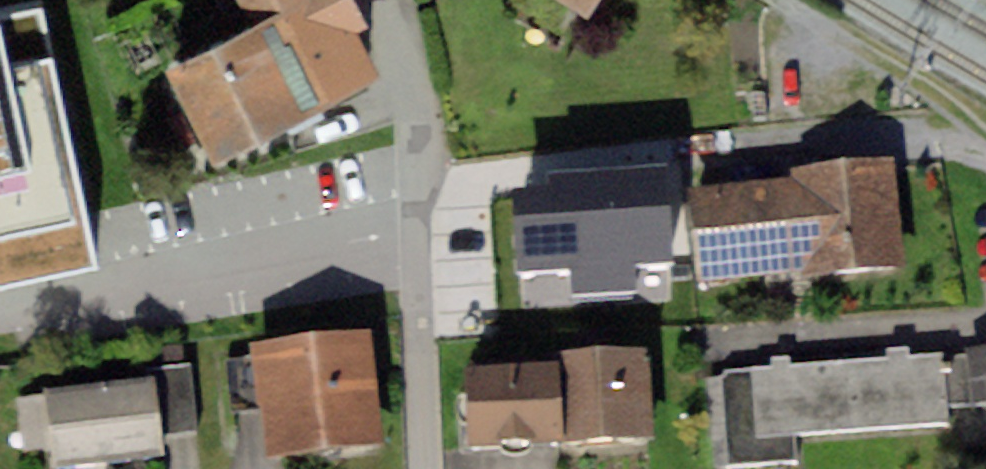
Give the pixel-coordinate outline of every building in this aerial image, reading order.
[(163,69),(207,160),(377,79),(339,0),(222,0),(238,33),(163,69)] [(591,24),(605,0),(548,0),(591,24)] [(94,264),(39,10),(0,19),(0,285),(94,264)] [(801,213),(642,226),(645,269),(693,266),(695,299),(910,282),(901,172),(799,180),(801,213)] [(256,364),(267,468),(338,468),(383,464),(371,352),(256,364)] [(719,386),(727,468),(804,468),(802,447),(958,432),(951,364),(719,386)] [(648,365),(565,372),(573,461),(655,455),(648,365)] [(164,374),(169,441),(202,439),(197,372),(164,374)] [(555,387),(468,389),(469,457),(556,456),(555,387)] [(46,403),(55,468),(153,468),(163,468),(153,390),(46,403)]
